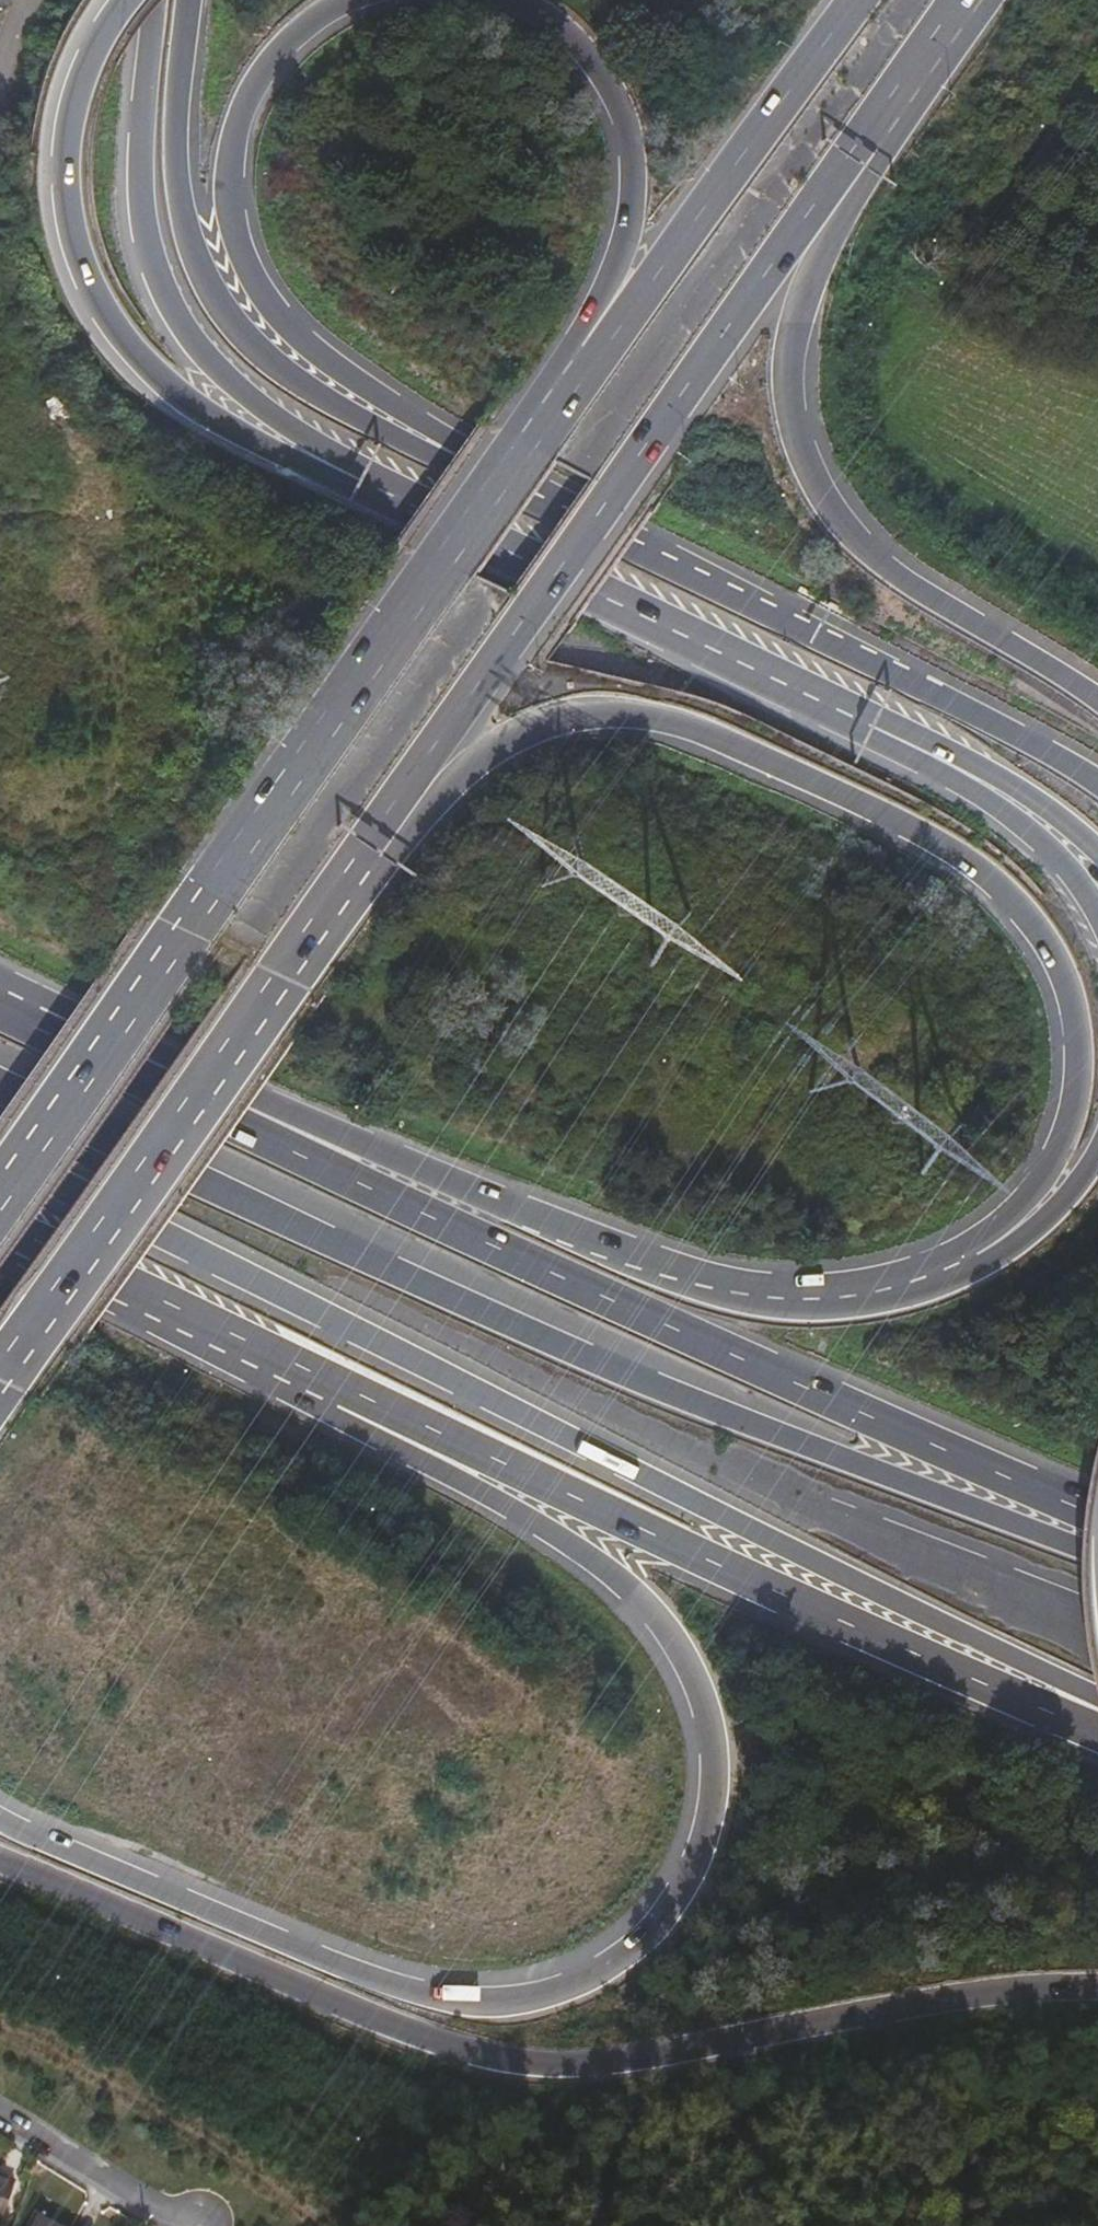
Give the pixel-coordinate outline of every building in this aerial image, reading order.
[(7,2163),(11,2156),(0,2152),(0,2160),(7,2163)] [(0,2160),(0,2203),(20,2210),(32,2172),(7,2163),(0,2160)] [(53,2207),(43,2225),(88,2225),(53,2207)]
